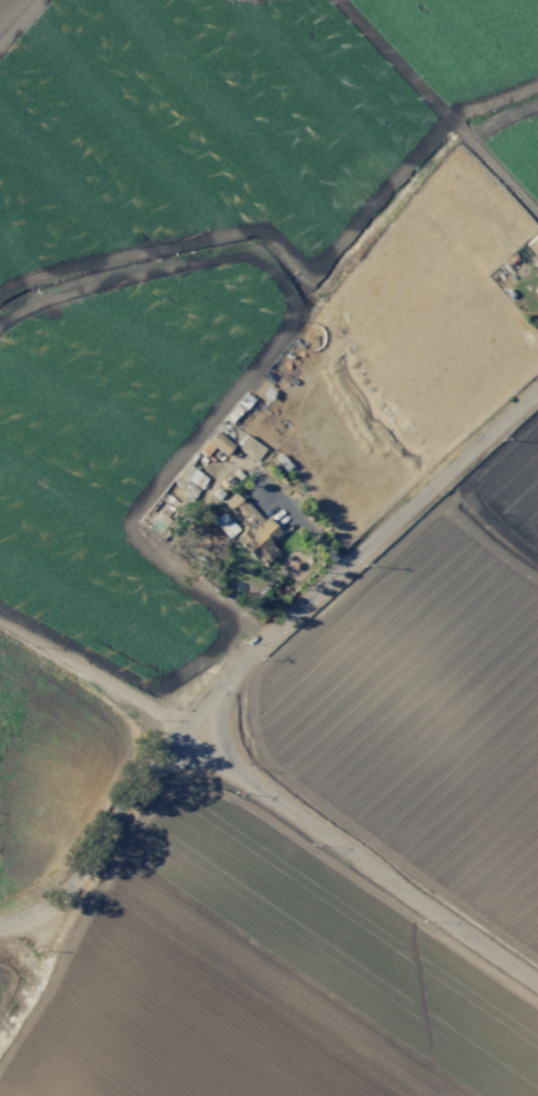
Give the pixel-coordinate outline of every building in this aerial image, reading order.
[(524,244),(537,260),(537,232),(524,244)] [(233,444),(213,430),(206,441),(225,455),(233,444)] [(256,461),(264,448),(245,435),(236,447),(256,461)] [(278,535),(237,490),(223,503),(245,528),(235,538),(261,566),(277,552),(269,543),(278,535)] [(228,538),(237,530),(223,512),(213,521),(228,538)]
